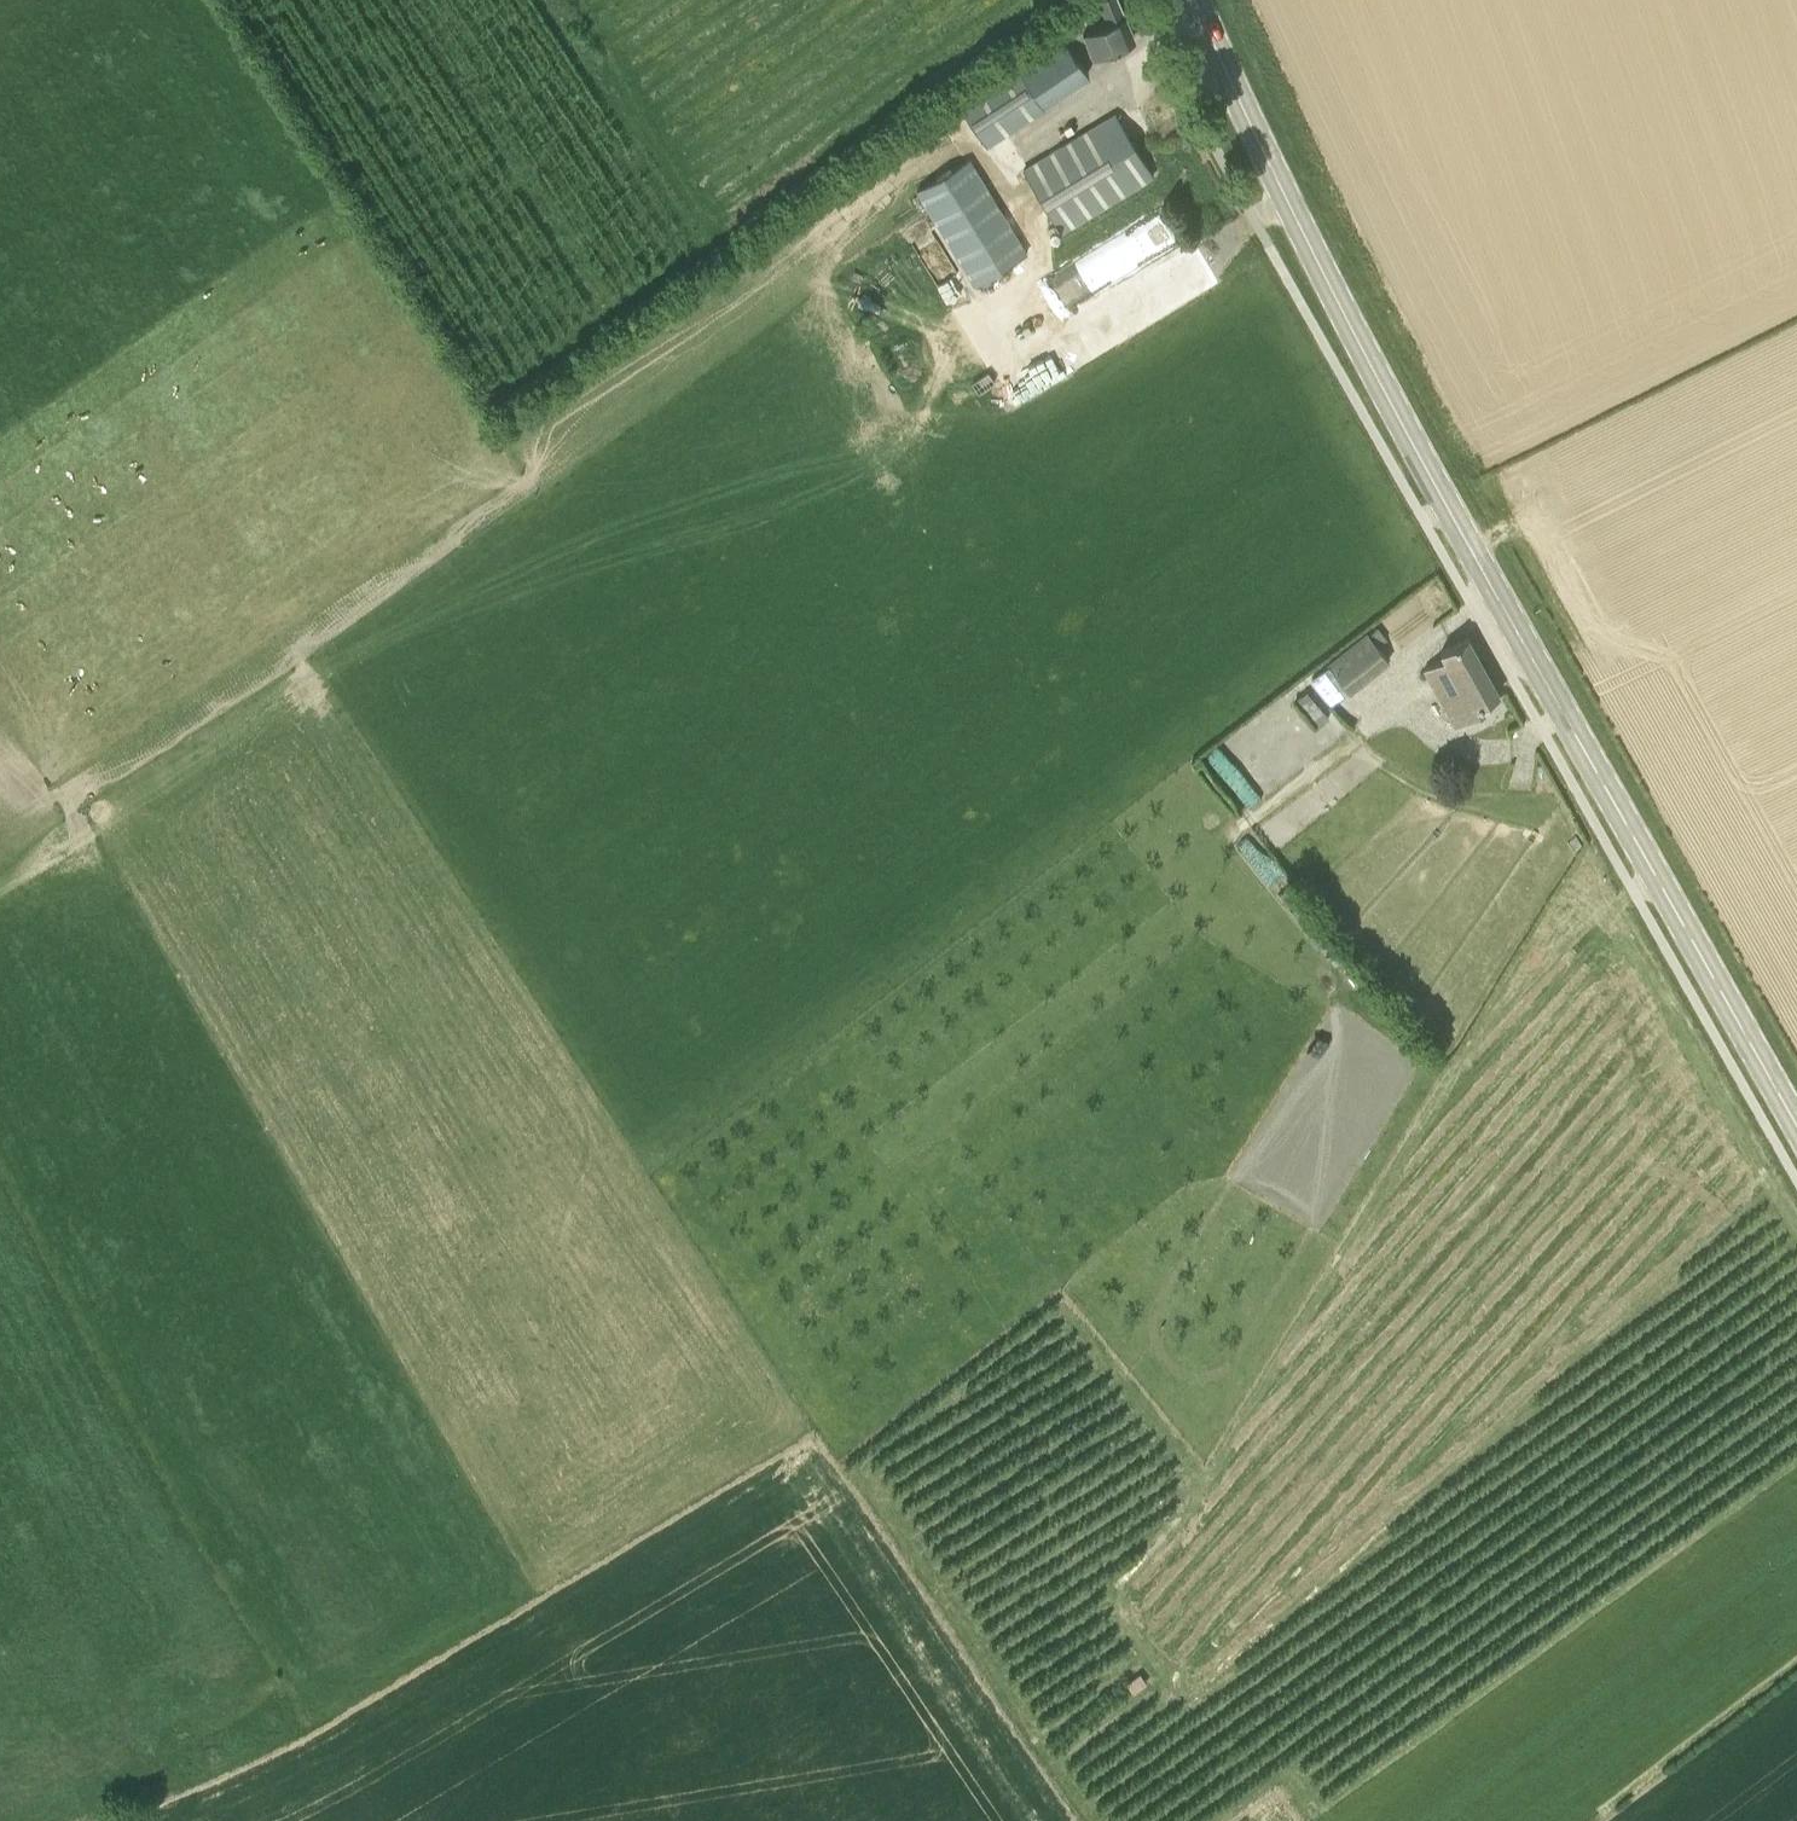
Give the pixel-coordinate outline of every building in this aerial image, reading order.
[(1079,57),(1134,35),(1120,0),(1091,0),(1057,24),(1066,38),(1019,69),(1016,64),(957,102),(986,144),(1044,106),(1041,103),(1089,72),(1079,57)] [(1064,232),(1154,175),(1116,113),(1025,171),(1064,232)] [(920,192),(979,286),(1029,254),(970,161),(920,192)] [(1081,352),(1222,288),(1206,253),(1065,317),(1081,352)] [(1011,403),(1028,393),(1016,373),(999,383),(1011,403)] [(1313,669),(1333,700),(1395,661),(1375,630),(1313,669)] [(1500,694),(1467,636),(1441,651),(1444,657),(1424,668),(1456,726),(1484,710),(1481,704),(1500,694)] [(1317,725),(1328,715),(1307,690),(1296,699),(1317,725)]
